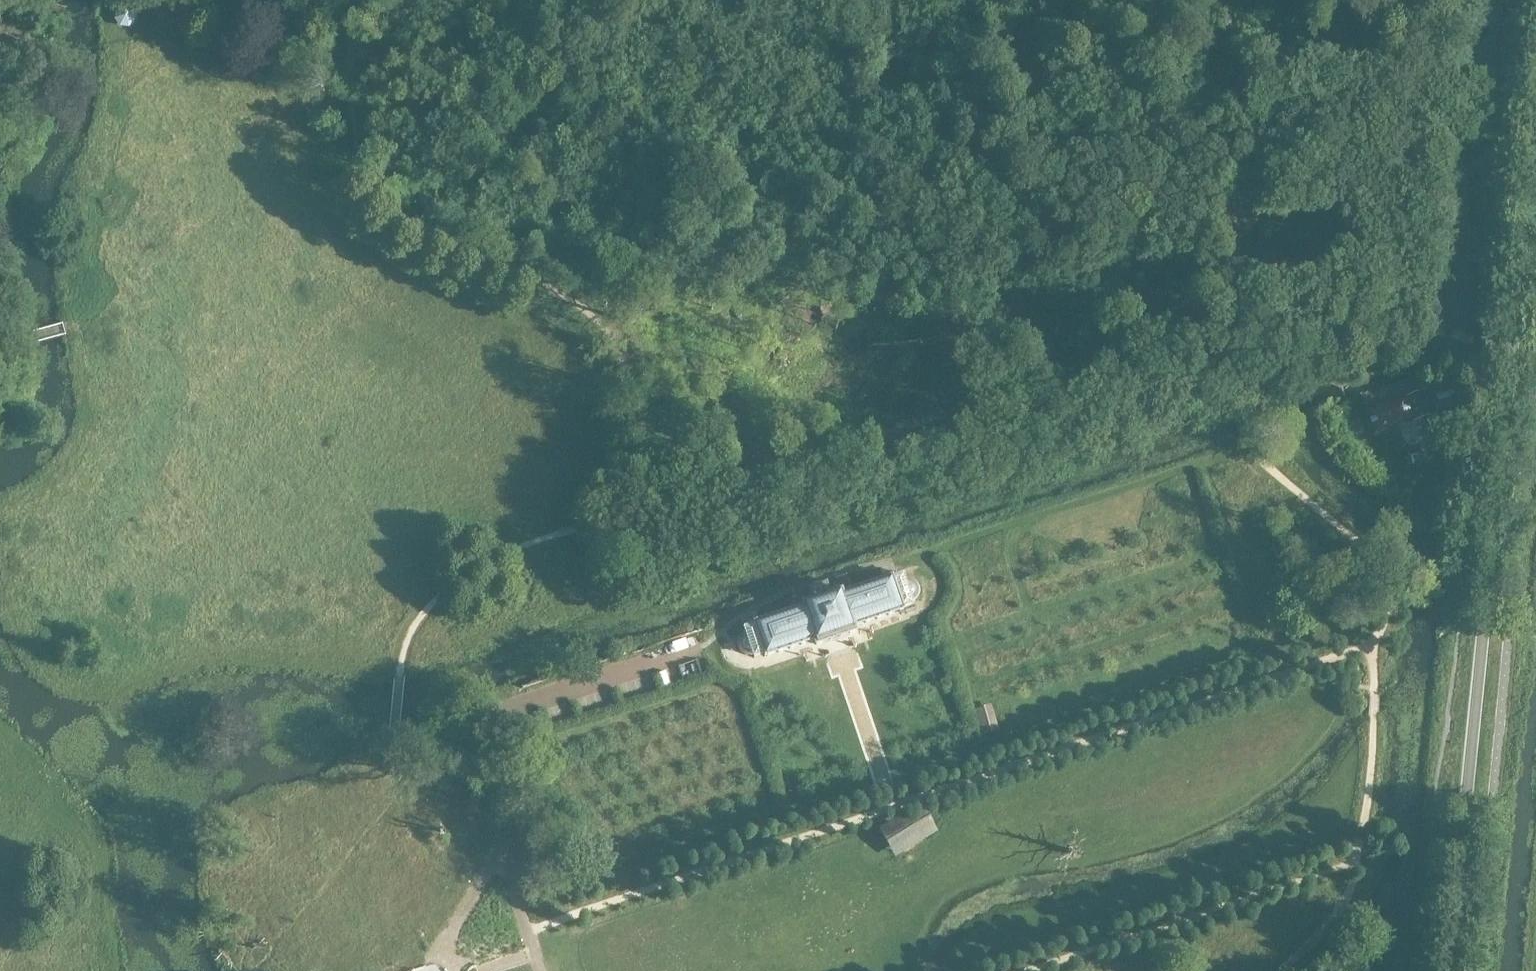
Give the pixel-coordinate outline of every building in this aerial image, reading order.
[(135,17),(135,16),(135,12),(133,8),(128,5),(124,4),(120,4),(115,7),(112,11),(111,15),(112,20),(114,24),(118,27),(123,28),(127,27),(131,25),(134,22),(135,17)] [(1435,414),(1427,391),(1367,410),(1374,432),(1435,414)] [(811,587),(814,599),(803,602),(804,605),(755,622),(755,623),(744,627),(746,631),(742,633),(740,636),(738,642),(738,645),(739,648),(741,650),(743,652),(745,654),(749,655),(754,654),(754,657),(765,653),(766,656),(814,640),(816,646),(837,639),(858,632),(856,625),(904,610),(903,607),(914,603),(913,600),(916,598),(918,596),(919,593),(920,588),(919,585),(917,582),(915,580),(913,579),(911,578),(908,578),(906,578),(904,574),(894,577),(893,575),(843,592),(842,589),(832,593),(827,581),(811,587)] [(828,657),(769,670),(773,688),(824,676),(829,700),(818,703),(819,706),(838,701),(828,657)] [(1351,685),(1354,681),(1341,675),(1335,687),(1347,694),(1351,685)] [(993,704),(974,710),(982,735),(1001,729),(993,704)] [(920,802),(878,827),(895,855),(937,830),(920,802)]
